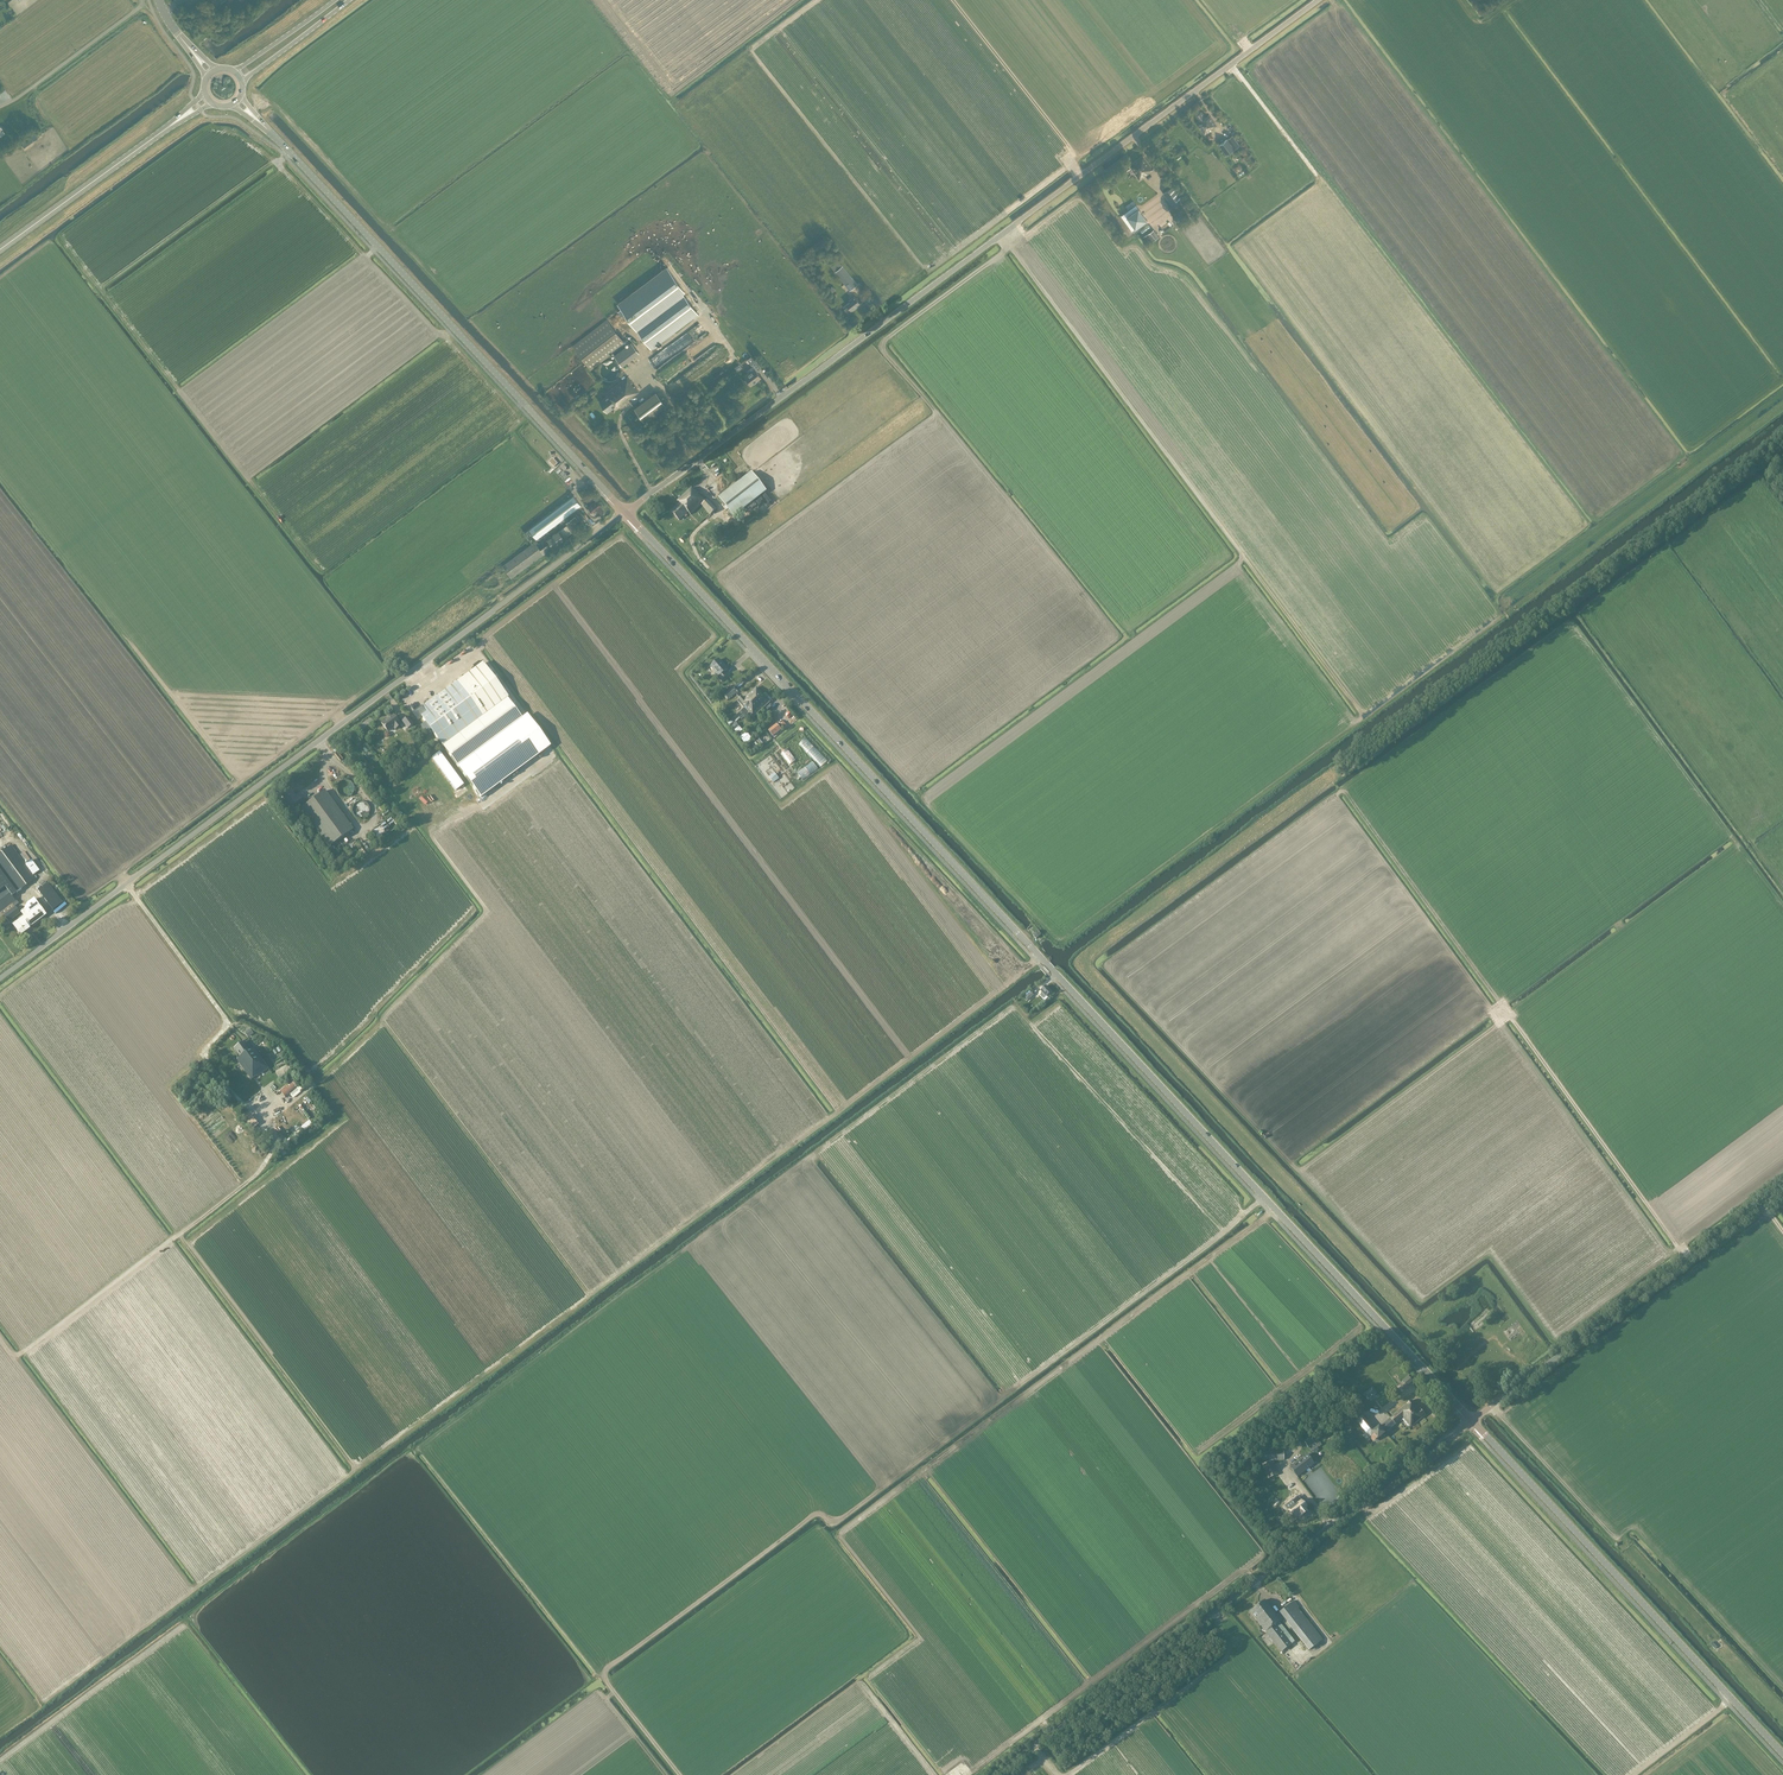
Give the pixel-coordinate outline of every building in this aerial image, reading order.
[(1202,123),(1198,125),(1205,134),(1208,131),(1209,131),(1218,125),(1209,114),(1206,117),(1201,111),(1200,112),(1199,111),(1197,114),(1196,115),(1202,123)] [(1232,135),(1227,139),(1235,149),(1240,145),(1232,135)] [(1226,155),(1235,149),(1227,139),(1219,145),(1226,155)] [(1152,169),(1153,169),(1143,155),(1129,166),(1140,180),(1150,172),(1149,171),(1152,169)] [(1234,167),(1238,173),(1247,166),(1243,160),(1234,167)] [(1175,188),(1173,186),(1163,193),(1173,207),(1183,200),(1177,191),(1179,190),(1177,187),(1175,188)] [(1138,209),(1127,217),(1135,229),(1147,220),(1138,209)] [(1154,229),(1144,236),(1149,243),(1159,236),(1154,229)] [(838,260),(831,266),(835,272),(842,266),(838,260)] [(843,266),(835,272),(850,291),(858,284),(843,266)] [(667,267),(618,304),(651,348),(698,313),(682,292),(684,290),(667,267)] [(848,306),(845,309),(848,313),(851,311),(852,311),(858,306),(857,305),(860,302),(854,295),(851,297),(852,297),(849,300),(850,301),(846,304),(848,306)] [(607,319),(573,346),(591,370),(625,343),(607,319)] [(747,386),(756,379),(757,381),(761,378),(757,372),(760,369),(752,358),(749,361),(753,366),(748,370),(749,372),(744,376),(747,379),(744,381),(747,386)] [(619,376),(620,374),(621,372),(621,371),(621,369),(620,367),(619,365),(618,364),(617,363),(616,362),(614,361),(612,360),(610,360),(609,360),(607,360),(605,361),(604,362),(602,363),(601,365),(600,366),(600,368),(599,370),(599,372),(600,373),(600,375),(601,377),(602,378),(604,379),(605,380),(607,381),(609,381),(610,381),(612,381),(614,381),(616,380),(617,379),(618,377),(619,376)] [(599,402),(607,412),(617,405),(618,406),(618,405),(619,407),(639,391),(635,386),(634,386),(631,383),(632,382),(628,376),(608,392),(609,394),(599,402)] [(656,392),(635,408),(645,422),(667,406),(656,392)] [(751,472),(718,498),(733,517),(766,491),(751,472)] [(707,499),(704,496),(702,498),(695,490),(694,491),(691,487),(677,500),(679,502),(670,511),(679,520),(688,512),(690,514),(701,505),(710,515),(716,509),(707,499)] [(529,529),(537,538),(581,505),(574,495),(529,529)] [(589,513),(590,514),(591,515),(592,516),(594,516),(595,517),(596,516),(605,509),(597,500),(589,507),(588,509),(588,510),(589,511),(589,513)] [(576,517),(566,523),(572,531),(578,527),(576,524),(579,521),(576,517)] [(540,549),(535,542),(502,566),(511,578),(543,554),(544,554),(565,538),(559,530),(547,539),(549,542),(540,549)] [(718,675),(717,677),(720,680),(727,674),(724,672),(727,669),(718,659),(710,666),(718,675)] [(413,714),(411,715),(415,721),(417,720),(421,717),(424,722),(421,724),(429,735),(432,732),(442,746),(457,766),(463,774),(480,798),(495,786),(530,760),(520,747),(512,736),(507,729),(521,718),(506,698),(481,663),(457,682),(436,697),(416,711),(413,714)] [(431,679),(439,677),(439,675),(442,674),(441,670),(443,669),(442,666),(433,668),(433,667),(426,669),(429,677),(430,676),(431,679)] [(737,692),(733,687),(724,695),(728,700),(737,692)] [(739,703),(743,708),(740,711),(745,715),(748,712),(753,717),(769,702),(756,687),(744,698),(742,696),(737,701),(739,703)] [(386,719),(381,723),(387,731),(393,727),(395,729),(400,725),(393,715),(386,720),(386,719)] [(407,717),(402,721),(407,728),(412,724),(407,717)] [(776,724),(768,730),(772,736),(781,730),(776,724)] [(746,732),(740,737),(745,744),(751,739),(746,732)] [(439,752),(431,758),(455,790),(463,785),(439,752)] [(774,772),(769,776),(773,782),(779,778),(774,772)] [(781,796),(788,791),(779,779),(773,783),(781,796)] [(353,791),(353,790),(354,789),(353,787),(353,786),(352,784),(352,783),(351,782),(349,781),(348,780),(347,780),(345,780),(344,780),(342,780),(341,781),(340,781),(338,782),(338,784),(337,785),(336,786),(336,788),(336,789),(336,791),(337,792),(338,793),(338,795),(340,796),(341,796),(342,797),(344,797),(345,797),(347,797),(348,797),(349,796),(351,795),(352,794),(352,793),(353,791)] [(328,847),(353,829),(325,790),(300,808),(328,847)] [(290,791),(282,797),(289,807),(297,801),(303,796),(300,792),(294,797),(290,791)] [(369,813),(369,812),(369,810),(369,809),(369,807),(368,806),(367,805),(366,804),(365,803),(364,802),(362,802),(361,801),(359,802),(358,802),(357,802),(355,803),(354,804),(353,805),(353,807),(352,808),(352,810),(352,811),(352,812),(353,814),(353,815),(354,816),(355,817),(357,818),(358,819),(359,819),(361,819),(362,819),(364,818),(365,818),(366,817),(367,816),(368,815),(369,813)] [(3,915),(8,922),(20,913),(14,906),(12,903),(15,901),(12,897),(35,878),(11,845),(0,853),(0,918),(3,915)] [(35,874),(42,870),(35,858),(28,862),(35,874)] [(44,881),(40,884),(42,887),(37,891),(52,910),(62,902),(52,890),(55,887),(50,881),(46,883),(44,881)] [(27,913),(12,924),(20,935),(29,929),(28,927),(45,915),(38,905),(33,898),(26,904),(24,909),(27,913)] [(1037,930),(1032,935),(1036,939),(1041,934),(1037,930)] [(1042,993),(1040,995),(1043,999),(1045,997),(1050,992),(1046,986),(1040,991),(1042,993)] [(1030,992),(1025,997),(1028,1000),(1034,995),(1030,992)] [(240,1057),(239,1057),(236,1059),(251,1079),(251,1078),(252,1078),(256,1076),(267,1068),(252,1048),(249,1051),(242,1042),(233,1048),(240,1057)] [(301,1084),(292,1093),(295,1097),(305,1088),(301,1084)] [(302,1098),(310,1111),(316,1107),(308,1094),(302,1098)] [(315,1117),(321,1113),(317,1108),(311,1112),(315,1117)] [(295,1132),(298,1135),(305,1128),(302,1125),(295,1132)] [(1412,1381),(1408,1376),(1402,1380),(1407,1385),(1412,1381)] [(1372,1389),(1364,1395),(1367,1400),(1376,1394),(1372,1389)] [(1363,1416),(1357,1421),(1372,1440),(1373,1442),(1378,1438),(1378,1439),(1386,1433),(1385,1433),(1395,1424),(1396,1424),(1400,1420),(1403,1418),(1410,1426),(1410,1427),(1411,1427),(1425,1415),(1420,1409),(1419,1409),(1412,1401),(1411,1401),(1408,1404),(1380,1427),(1380,1426),(1375,1430),(1363,1416)] [(1314,1435),(1304,1441),(1308,1448),(1311,1446),(1312,1447),(1309,1448),(1311,1451),(1312,1450),(1317,1448),(1321,1445),(1319,1442),(1314,1445),(1314,1444),(1318,1442),(1314,1435)] [(1272,1460),(1283,1460),(1283,1451),(1262,1450),(1262,1460),(1269,1461),(1262,1464),(1266,1478),(1278,1475),(1272,1460)] [(1297,1476),(1314,1463),(1306,1454),(1303,1457),(1302,1456),(1289,1467),(1297,1476)] [(1296,1504),(1288,1510),(1295,1518),(1298,1515),(1299,1517),(1307,1511),(1305,1509),(1306,1508),(1297,1497),(1293,1500),(1296,1504)] [(1322,1639),(1298,1608),(1299,1607),(1294,1601),(1276,1615),(1264,1600),(1249,1612),(1281,1652),(1291,1643),(1276,1623),(1280,1620),(1280,1619),(1283,1617),(1309,1650),(1322,1639)]
